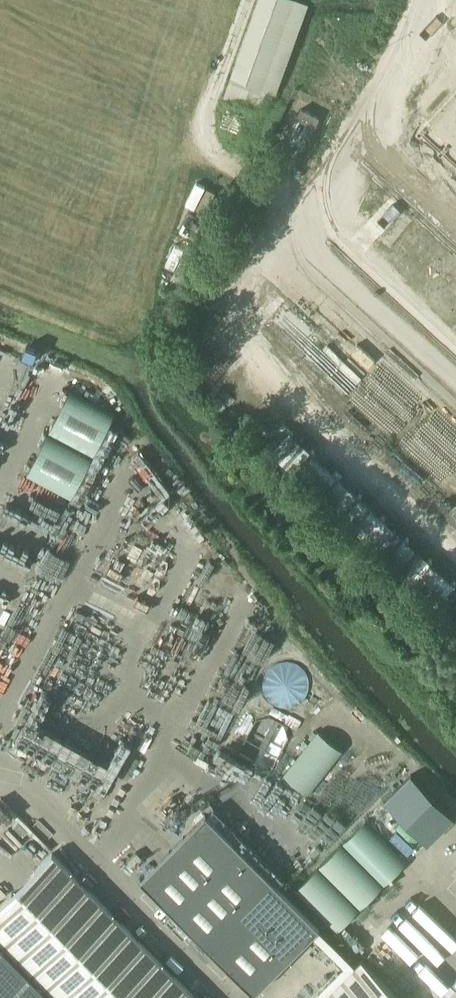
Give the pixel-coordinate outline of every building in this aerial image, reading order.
[(225,96),(259,109),(267,89),(275,92),(308,3),(301,0),(259,0),(225,96)] [(418,133),(455,168),(455,93),(418,133)] [(297,118),(315,126),(320,116),(302,108),(297,118)] [(190,241),(167,285),(176,289),(199,245),(190,241)] [(70,390),(50,429),(95,452),(115,413),(70,390)] [(48,433),(28,472),(73,495),(93,456),(48,433)] [(319,730),(284,773),(309,793),(344,750),(319,730)] [(411,773),(383,801),(426,844),(454,816),(411,773)] [(141,879),(198,936),(265,869),(208,813),(141,879)] [(364,821),(294,890),(337,933),(407,864),(364,821)] [(0,904),(0,997),(198,997),(53,852),(0,904)] [(265,869),(198,936),(254,992),(321,926),(265,869)] [(362,958),(322,997),(402,997),(362,958)]
